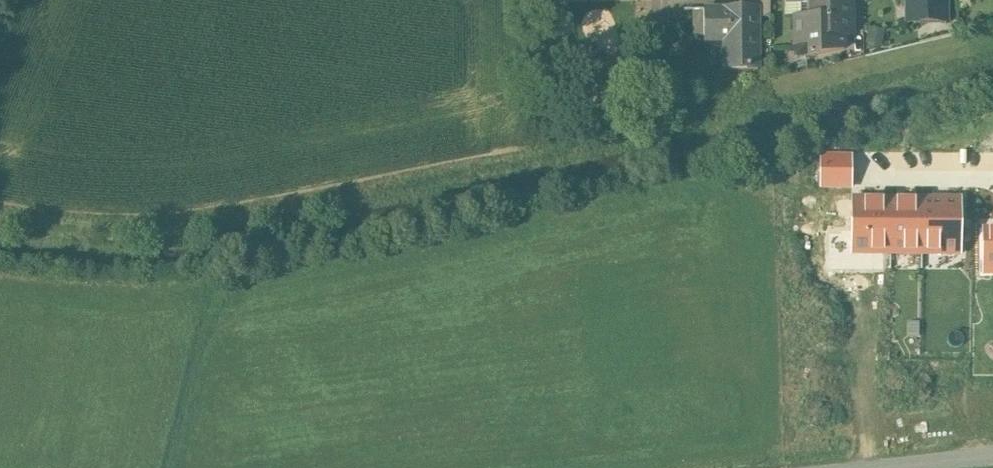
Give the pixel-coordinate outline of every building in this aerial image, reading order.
[(705,10),(705,41),(726,41),(726,69),(759,69),(759,17),(770,17),(770,0),(743,0),(743,9),(705,10)] [(811,18),(807,18),(808,37),(844,36),(852,36),(851,0),(811,0),(811,18)] [(908,24),(928,23),(928,17),(946,17),(946,0),(908,0),(908,24)] [(844,36),(808,37),(807,18),(795,18),(796,49),(806,59),(844,50),(844,36)] [(906,198),(857,197),(857,248),(905,248),(906,198)] [(955,198),(906,198),(905,248),(954,249),(955,198)]
